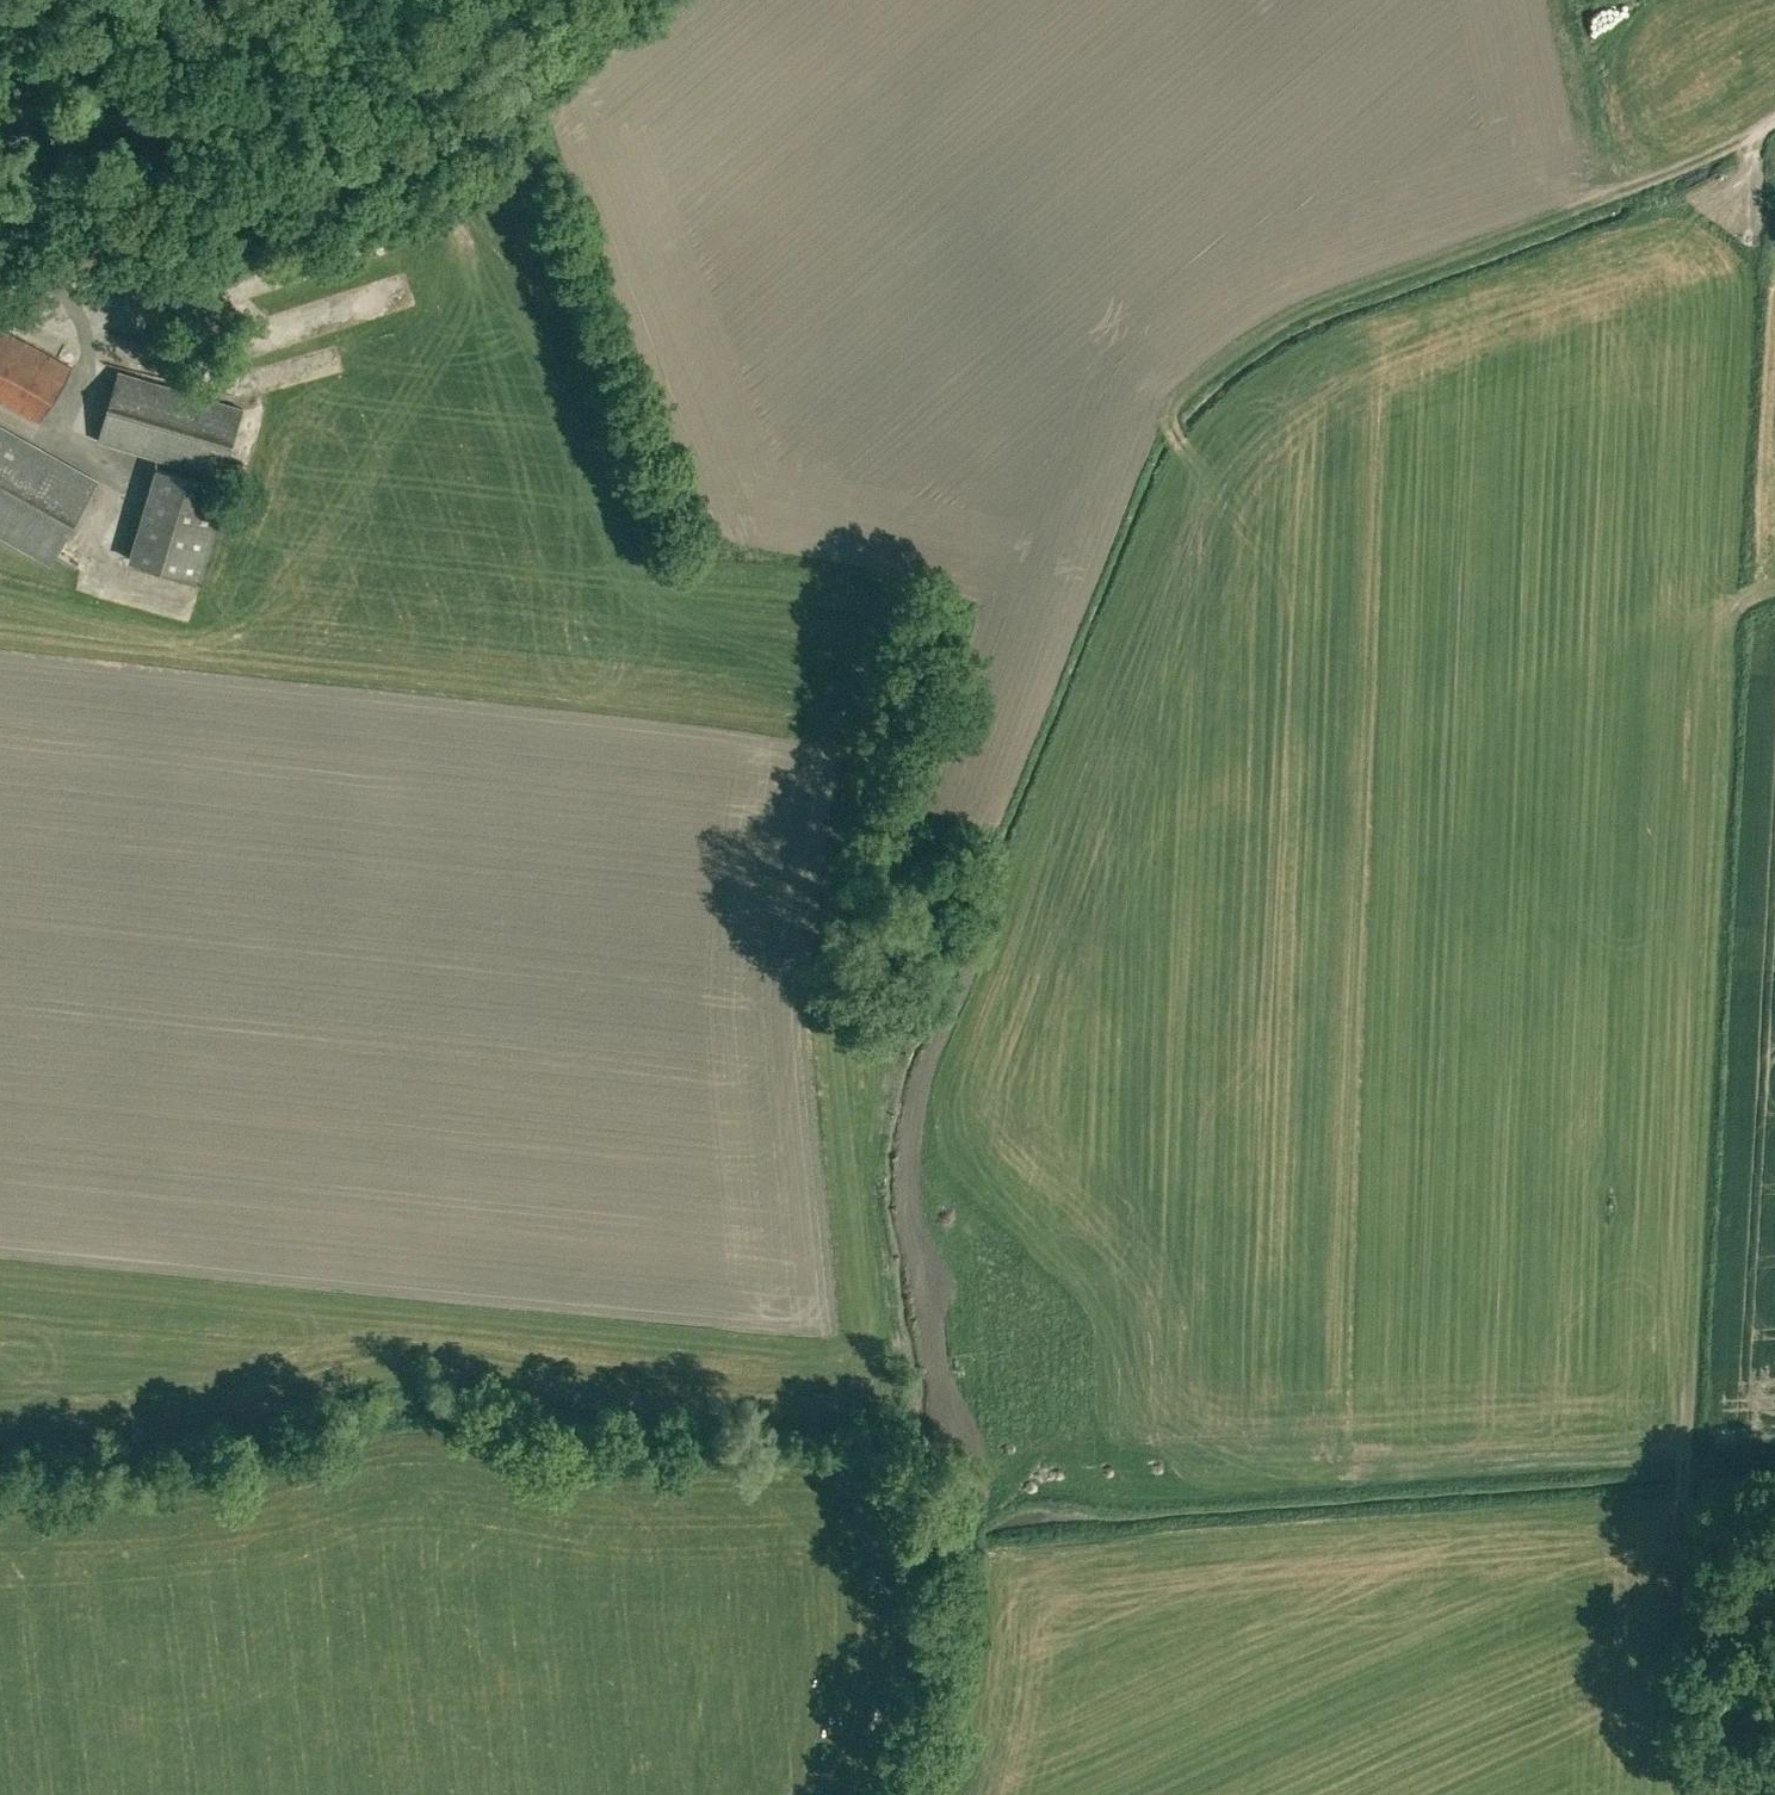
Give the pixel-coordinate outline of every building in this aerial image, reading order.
[(30,334),(64,347),(73,323),(65,320),(71,305),(45,295),(30,334)] [(39,423),(73,366),(0,326),(0,402),(39,423)] [(193,351),(187,372),(207,378),(213,357),(193,351)] [(243,407),(118,369),(98,440),(223,479),(243,407)] [(49,565),(98,479),(0,424),(0,537),(49,565)] [(128,562),(201,580),(227,487),(156,467),(128,562)]
